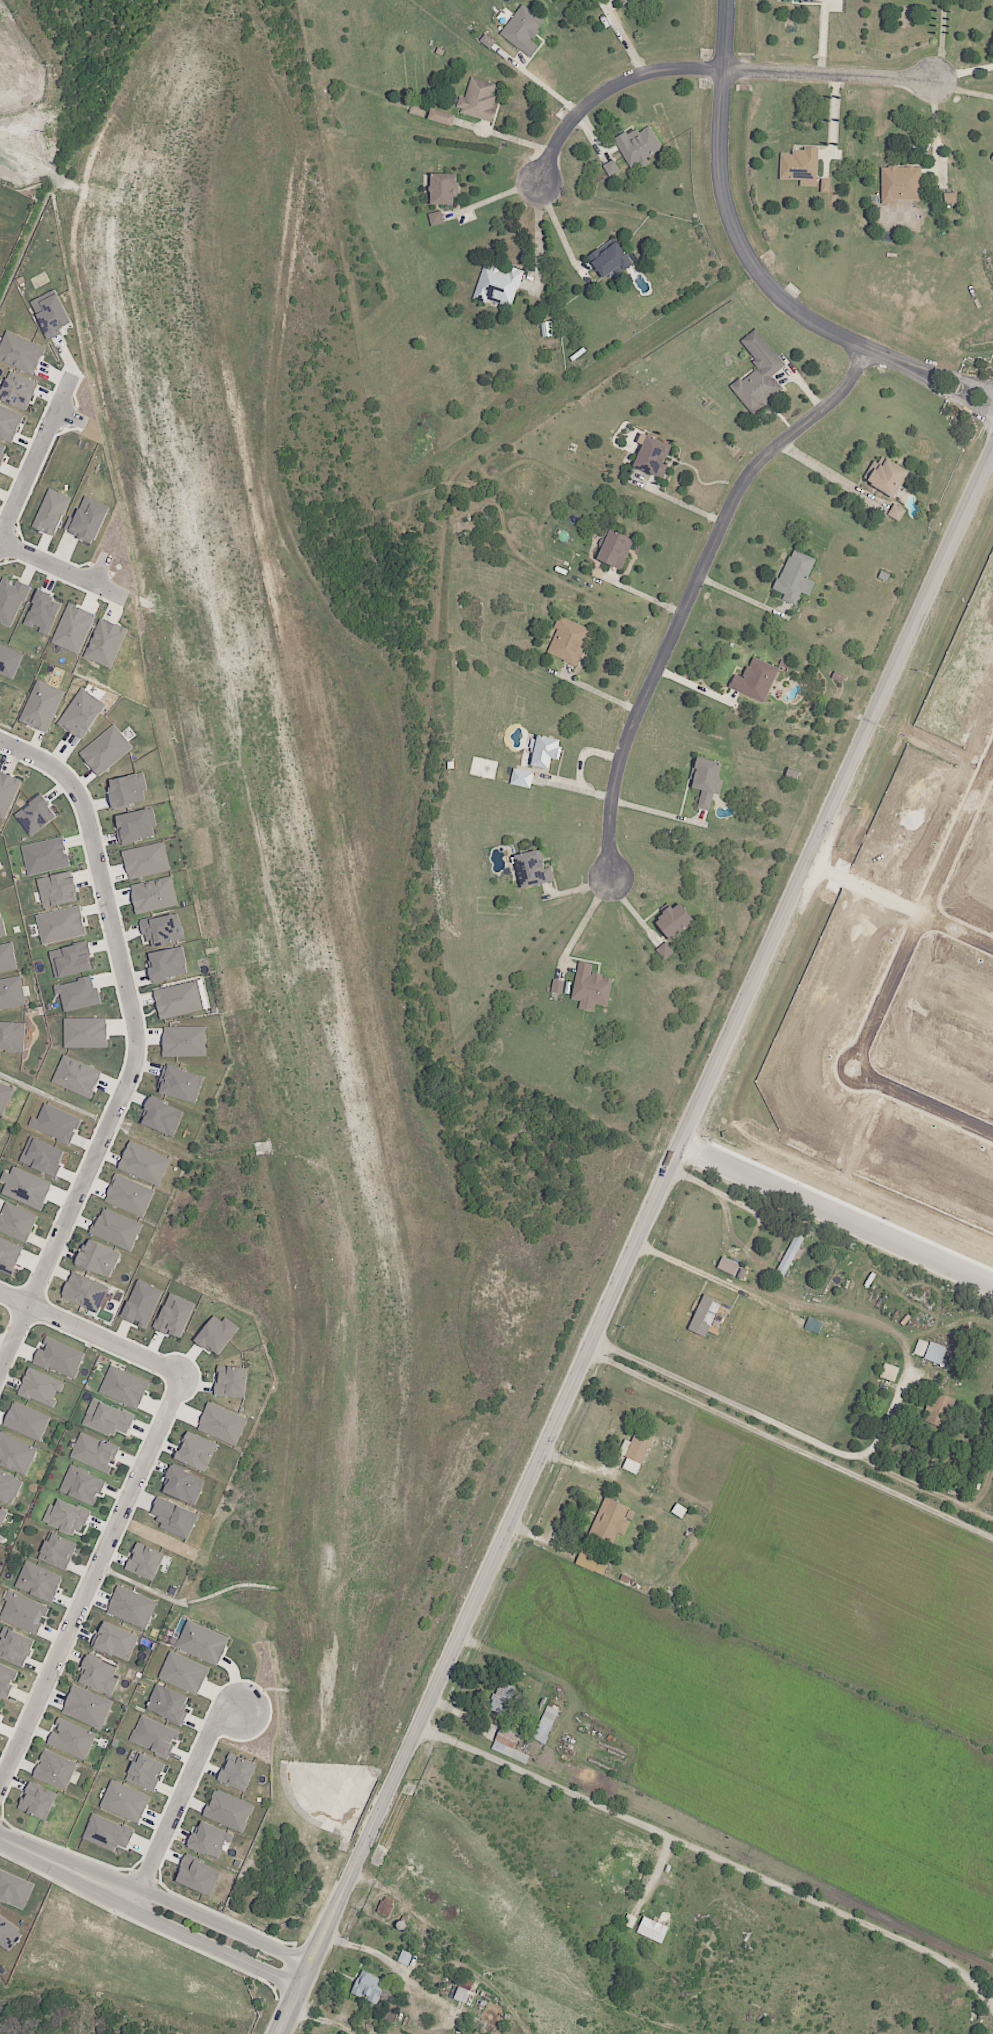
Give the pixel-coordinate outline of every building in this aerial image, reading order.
[(530,56),(537,45),(531,41),(545,19),(520,4),(499,36),(530,56)] [(492,121),(496,108),(492,107),(496,96),(492,95),(495,84),(470,77),(464,97),(459,96),(455,111),(492,121)] [(408,113),(423,117),(426,107),(412,102),(408,113)] [(427,119),(452,126),(455,115),(430,108),(427,119)] [(663,150),(649,126),(638,132),(635,127),(614,139),(629,167),(639,162),(639,163),(663,150)] [(799,179),(799,186),(816,186),(817,147),(802,146),(802,150),(792,150),(792,153),(780,153),(779,179),(799,179)] [(602,166),(609,177),(619,170),(612,159),(602,166)] [(920,199),(920,166),(880,167),(881,205),(894,204),(894,200),(920,199)] [(456,174),(430,173),(430,204),(455,205),(456,174)] [(829,179),(821,178),(820,192),(829,192),(829,179)] [(943,204),(957,203),(957,192),(943,193),(943,204)] [(427,214),(431,226),(444,223),(440,210),(427,214)] [(626,273),(634,267),(614,237),(587,256),(602,278),(621,265),(626,273)] [(473,298),(512,308),(523,270),(510,266),(509,270),(482,263),(473,298)] [(30,303),(48,340),(63,333),(61,328),(71,323),(55,290),(30,303)] [(540,323),(542,337),(552,336),(550,321),(540,323)] [(739,340),(758,366),(731,386),(751,413),(782,390),(771,375),(784,366),(756,328),(739,340)] [(6,331),(0,345),(0,361),(34,375),(45,348),(6,331)] [(36,381),(15,375),(14,379),(7,377),(4,387),(0,386),(0,401),(27,409),(36,381)] [(23,415),(0,406),(0,437),(12,442),(23,415)] [(672,446),(647,435),(633,466),(658,477),(672,446)] [(8,446),(0,443),(0,467),(8,446)] [(908,469),(881,457),(878,463),(872,461),(862,481),(895,496),(908,469)] [(34,529),(57,536),(69,495),(47,488),(34,529)] [(75,518),(70,516),(64,531),(93,543),(108,506),(84,496),(75,518)] [(905,510),(894,503),(887,514),(898,522),(905,510)] [(634,539),(603,527),(599,538),(605,540),(597,559),(622,569),(634,539)] [(814,582),(807,579),(815,558),(790,549),(775,590),(784,593),(781,600),(795,605),(800,593),(809,596),(814,582)] [(28,585),(16,581),(15,582),(1,578),(0,580),(0,622),(15,627),(28,585)] [(48,636),(63,601),(38,590),(23,623),(40,630),(39,632),(48,636)] [(51,642),(78,654),(95,615),(69,603),(51,642)] [(547,654),(578,666),(591,628),(557,616),(554,627),(556,628),(547,654)] [(83,657),(111,668),(127,629),(100,618),(83,657)] [(0,644),(0,675),(12,680),(24,654),(0,644)] [(743,677),(733,674),(728,688),(764,702),(778,667),(751,657),(743,677)] [(19,721),(46,733),(64,691),(37,679),(19,721)] [(105,704),(81,688),(57,723),(81,740),(105,704)] [(79,753),(98,776),(133,747),(114,724),(79,753)] [(558,760),(561,739),(535,735),(529,765),(549,769),(551,759),(558,760)] [(697,808),(709,811),(713,793),(720,795),(723,779),(718,778),(722,763),(696,757),(690,787),(701,790),(697,808)] [(529,789),(533,773),(513,768),(509,784),(529,789)] [(21,780),(0,771),(0,818),(4,820),(21,780)] [(113,808),(145,802),(143,791),(147,790),(144,772),(108,779),(113,808)] [(57,817),(41,794),(14,813),(30,836),(57,817)] [(158,836),(152,808),(115,815),(120,843),(158,836)] [(21,846),(28,875),(70,866),(63,836),(21,846)] [(128,880),(170,870),(164,841),(122,851),(128,880)] [(520,888),(553,882),(550,867),(542,868),(539,850),(515,854),(520,888)] [(77,901),(71,871),(36,878),(43,908),(77,901)] [(178,905),(172,876),(130,885),(136,914),(178,905)] [(694,920),(677,901),(654,922),(671,940),(694,920)] [(36,915),(42,944),(86,935),(80,906),(36,915)] [(152,947),(183,940),(178,912),(139,921),(143,939),(150,937),(152,947)] [(12,942),(0,944),(0,973),(18,970),(12,942)] [(92,970),(86,942),(49,950),(55,978),(92,970)] [(674,952),(665,942),(655,950),(664,960),(674,952)] [(149,952),(151,967),(149,968),(151,981),(187,975),(183,947),(149,952)] [(612,977),(590,973),(592,964),(578,961),(571,999),(580,1001),(578,1009),(593,1011),(594,1004),(607,1006),(612,977)] [(0,979),(0,1009),(26,1004),(20,975),(0,979)] [(54,985),(56,995),(61,994),(64,1011),(101,1004),(98,987),(94,988),(92,977),(54,985)] [(561,994),(564,982),(553,979),(551,992),(561,994)] [(208,1010),(203,981),(154,989),(159,1018),(208,1010)] [(106,1018),(64,1018),(64,1048),(107,1047),(106,1018)] [(0,1021),(0,1050),(24,1052),(26,1023),(0,1021)] [(206,1027),(163,1026),(163,1056),(205,1057),(206,1027)] [(51,1082),(90,1099),(102,1072),(63,1055),(51,1082)] [(203,1076),(165,1065),(157,1092),(195,1103),(203,1076)] [(0,1083),(0,1113),(3,1114),(14,1089),(0,1083)] [(185,1111),(151,1096),(139,1123),(173,1138),(185,1111)] [(38,1119),(32,1116),(28,1126),(71,1144),(81,1119),(44,1103),(38,1119)] [(55,1177),(65,1151),(30,1136),(19,1162),(55,1177)] [(171,1160),(130,1141),(117,1168),(159,1187),(171,1160)] [(13,1166),(10,1173),(4,1171),(0,1180),(0,1181),(5,1183),(1,1194),(40,1210),(52,1183),(13,1166)] [(143,1218),(155,1191),(115,1174),(104,1201),(143,1218)] [(26,1243),(38,1216),(3,1201),(0,1208),(0,1232),(26,1243)] [(143,1224),(102,1207),(90,1234),(131,1252),(143,1224)] [(775,1272),(784,1276),(805,1236),(796,1231),(775,1272)] [(23,1247),(0,1237),(0,1269),(12,1274),(23,1247)] [(111,1278),(120,1251),(88,1240),(83,1252),(80,1251),(75,1265),(111,1278)] [(717,1268),(733,1275),(738,1264),(722,1256),(717,1268)] [(60,1298),(97,1314),(109,1287),(72,1271),(60,1298)] [(145,1329),(163,1290),(137,1279),(120,1317),(138,1325),(138,1326),(145,1329)] [(182,1338),(194,1302),(167,1293),(155,1329),(182,1338)] [(687,1329),(705,1337),(722,1302),(704,1293),(687,1329)] [(239,1327),(225,1317),(222,1321),(213,1315),(195,1340),(217,1357),(239,1327)] [(85,1353),(47,1336),(42,1349),(39,1347),(33,1362),(74,1380),(85,1353)] [(928,1342),(917,1339),(913,1354),(924,1356),(928,1342)] [(924,1358),(940,1365),(947,1348),(930,1341),(924,1358)] [(895,1382),(899,1367),(884,1363),(880,1377),(895,1382)] [(149,1382),(109,1365),(98,1392),(138,1409),(149,1382)] [(214,1395),(245,1398),(247,1378),(243,1378),(244,1367),(217,1365),(214,1395)] [(52,1408),(59,1392),(61,1393),(65,1382),(28,1368),(17,1394),(52,1408)] [(924,1422),(945,1429),(955,1398),(934,1391),(924,1422)] [(135,1414),(92,1398),(82,1425),(113,1437),(116,1430),(127,1435),(135,1414)] [(40,1441),(51,1416),(13,1401),(3,1426),(40,1441)] [(247,1417),(207,1403),(197,1431),(237,1445),(247,1417)] [(652,1436),(636,1430),(631,1442),(624,1439),(619,1454),(627,1457),(622,1469),(639,1474),(652,1436)] [(175,1458),(205,1472),(218,1444),(188,1431),(175,1458)] [(38,1447),(1,1433),(0,1434),(0,1465),(27,1475),(38,1447)] [(109,1473),(113,1463),(114,1463),(120,1447),(79,1433),(70,1459),(109,1473)] [(161,1491),(194,1505),(205,1479),(172,1465),(161,1491)] [(59,1493),(96,1505),(105,1479),(69,1466),(59,1493)] [(23,1481),(0,1471),(0,1501),(12,1506),(23,1481)] [(629,1506),(604,1496),(588,1534),(612,1545),(618,1532),(624,1535),(630,1522),(623,1519),(629,1506)] [(90,1511),(58,1499),(55,1507),(49,1504),(42,1523),(73,1535),(75,1530),(82,1533),(90,1511)] [(198,1512),(156,1499),(151,1514),(161,1518),(157,1528),(189,1539),(198,1512)] [(67,1545),(68,1540),(48,1532),(38,1560),(67,1571),(75,1548),(67,1545)] [(126,1571),(155,1581),(165,1553),(136,1543),(126,1571)] [(594,1565),(596,1565),(598,1555),(579,1551),(576,1566),(593,1569),(594,1565)] [(15,1589),(53,1601),(62,1574),(24,1562),(15,1589)] [(106,1612),(145,1629),(157,1603),(118,1585),(106,1612)] [(48,1607),(9,1592),(0,1615),(0,1619),(38,1634),(48,1607)] [(139,1636),(102,1620),(92,1647),(128,1662),(139,1636)] [(230,1638),(187,1620),(175,1648),(218,1665),(230,1638)] [(23,1668),(35,1640),(5,1628),(0,1640),(0,1658),(23,1668)] [(209,1667),(169,1651),(159,1678),(198,1693),(209,1667)] [(112,1695),(118,1679),(114,1677),(118,1667),(88,1655),(77,1681),(112,1695)] [(19,1671),(0,1664),(0,1694),(8,1698),(19,1671)] [(504,1716),(517,1688),(501,1680),(488,1708),(504,1716)] [(189,1696),(156,1684),(146,1711),(182,1725),(187,1712),(183,1710),(189,1696)] [(113,1701),(73,1685),(61,1713),(101,1729),(113,1701)] [(532,1739),(545,1744),(558,1710),(546,1705),(532,1739)] [(130,1742),(170,1757),(180,1730),(139,1716),(130,1742)] [(96,1731),(57,1719),(54,1730),(52,1729),(47,1746),(87,1759),(96,1731)] [(494,1740),(515,1749),(521,1735),(500,1726),(494,1740)] [(78,1764),(45,1749),(33,1777),(66,1791),(78,1764)] [(165,1764),(138,1752),(125,1779),(153,1792),(165,1764)] [(247,1791),(256,1762),(227,1754),(218,1782),(247,1791)] [(100,1807),(139,1823),(150,1796),(111,1780),(100,1807)] [(244,1831),(253,1803),(213,1790),(205,1817),(244,1831)] [(93,1813),(82,1839),(114,1852),(117,1846),(126,1850),(134,1830),(93,1813)] [(218,1859),(225,1841),(231,1843),(234,1834),(202,1822),(197,1833),(192,1832),(187,1846),(218,1859)] [(211,1896),(221,1869),(185,1856),(175,1883),(211,1896)] [(35,1884),(0,1869),(0,1900),(24,1910),(35,1884)] [(10,1952),(24,1931),(0,1916),(0,1945),(10,1952)] [(636,1934),(662,1943),(668,1926),(643,1917),(636,1934)] [(397,1961),(408,1965),(412,1954),(401,1950),(397,1961)] [(351,1992),(367,1999),(367,2000),(377,2004),(387,1981),(361,1970),(351,1992)] [(471,1985),(459,1982),(454,2000),(466,2003),(471,1985)]
